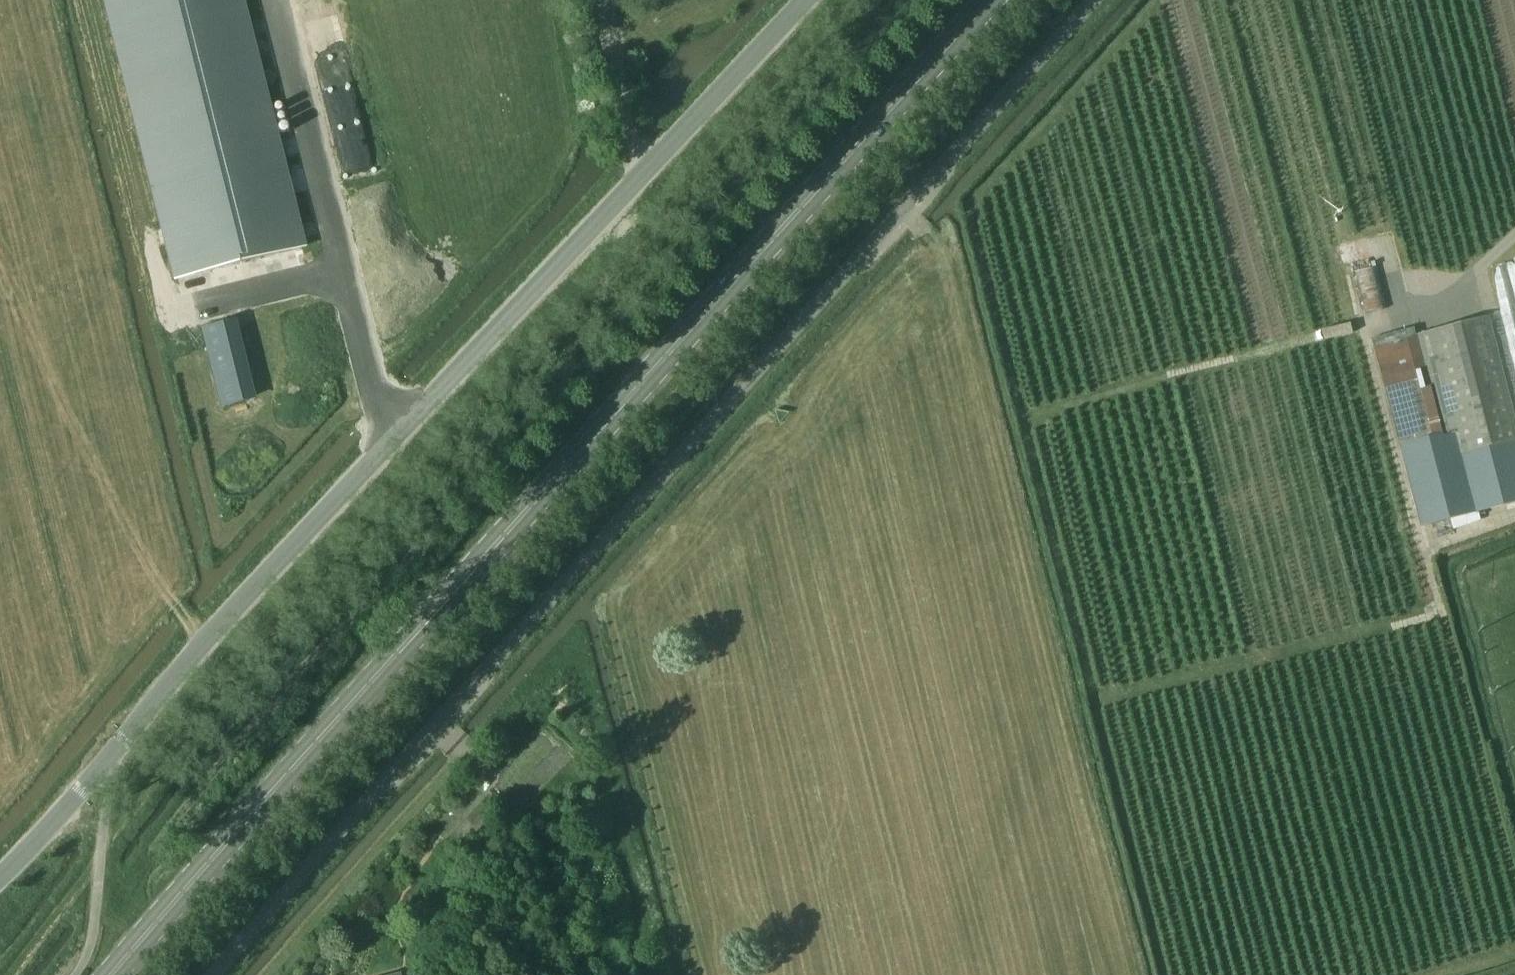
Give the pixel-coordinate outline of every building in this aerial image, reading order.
[(135,109),(178,279),(302,248),(240,0),(107,0),(135,109)] [(590,123),(598,121),(596,114),(589,116),(590,123)] [(1387,309),(1377,268),(1356,274),(1366,314),(1387,309)] [(1514,357),(1514,322),(1504,277),(1495,280),(1514,357)] [(1373,349),(1421,528),(1514,503),(1514,432),(1485,319),(1419,337),(1416,338),(1374,349),(1373,349)] [(244,328),(212,335),(237,424),(265,417),(259,380),(269,379),(255,348),(247,350),(244,328)]
